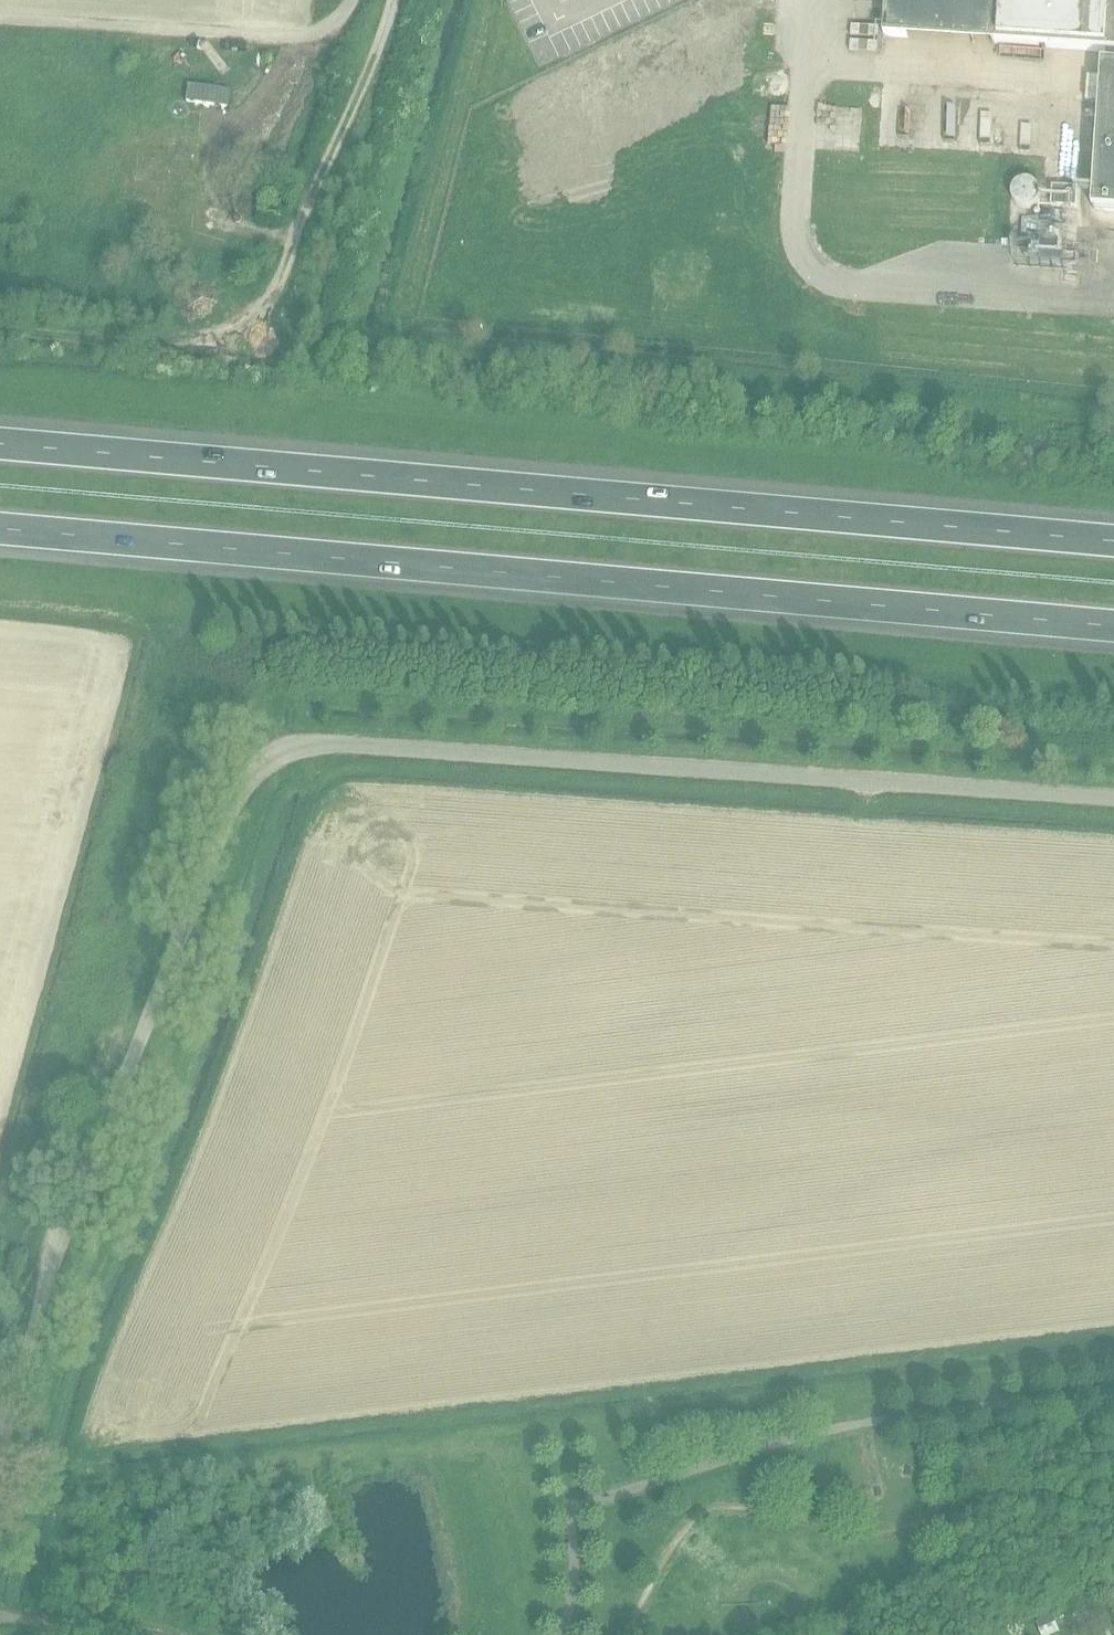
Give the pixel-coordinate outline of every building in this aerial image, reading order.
[(882,43),(1113,53),(1113,0),(884,0),(882,43)] [(848,42),(871,43),(872,15),(849,14),(848,42)] [(1103,62),(1102,75),(1088,74),(1087,99),(1100,100),(1097,146),(1097,147),(1093,208),(1113,209),(1113,63),(1103,62)] [(911,87),(909,110),(918,111),(920,87),(911,87)] [(962,112),(976,112),(975,87),(954,87),(954,109),(962,109),(962,112)] [(826,97),(826,107),(850,108),(850,98),(826,97)] [(836,116),(835,134),(852,135),(854,117),(836,116)] [(1053,169),(1064,169),(1065,151),(1054,150),(1053,169)] [(1012,171),(1013,196),(1036,195),(1036,171),(1012,171)] [(156,197),(155,201),(165,203),(167,190),(144,186),(143,194),(156,197)] [(1016,327),(1016,302),(1007,302),(1006,327),(1016,327)] [(1035,1631),(1037,1634),(1057,1634),(1053,1623),(1035,1631)]
